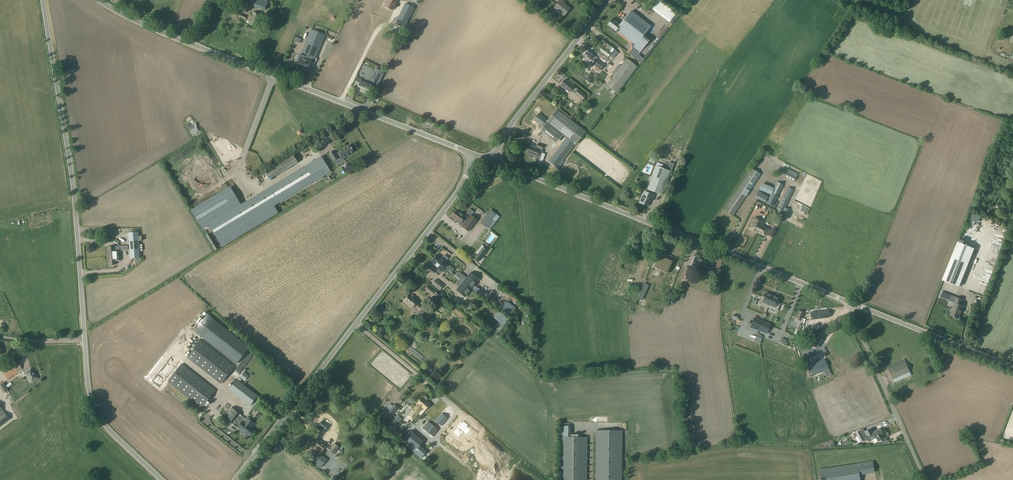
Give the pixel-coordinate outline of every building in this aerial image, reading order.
[(264,0),(256,0),(253,6),(265,11),(268,2),(264,0)] [(384,6),(392,10),(397,1),(395,0),(385,0),(385,1),(387,2),(384,6)] [(565,15),(570,9),(559,1),(554,7),(565,15)] [(405,3),(399,16),(401,18),(399,23),(405,26),(414,8),(405,3)] [(620,25),(612,19),(610,22),(609,21),(608,23),(609,24),(608,25),(611,27),(610,28),(611,30),(614,33),(616,31),(617,31),(616,30),(618,29),(620,30),(619,31),(636,44),(633,47),(639,52),(643,47),(637,42),(650,26),(631,11),(620,25)] [(257,25),(261,15),(253,12),(251,16),(250,15),(248,21),(249,21),(249,22),(257,25)] [(300,54),(297,61),(299,62),(299,63),(305,66),(304,69),(311,72),(314,63),(314,62),(316,58),(326,35),(311,29),(301,52),(307,55),(306,57),(305,57),(305,56),(300,54)] [(323,44),(320,53),(317,59),(324,62),(326,56),(327,56),(331,47),(323,44)] [(615,56),(618,52),(614,49),(612,52),(610,55),(614,58),(615,56)] [(592,64),(596,59),(587,52),(582,58),(591,65),(592,64)] [(601,52),(600,53),(608,60),(609,59),(601,52)] [(617,93),(637,66),(626,58),(623,63),(606,85),(617,93)] [(372,78),(378,81),(383,71),(377,68),(372,78)] [(368,95),(372,86),(361,81),(362,79),(357,78),(355,84),(359,86),(357,90),(368,95)] [(565,79),(560,85),(569,92),(574,87),(573,86),(574,84),(569,80),(568,82),(565,79)] [(582,101),(586,96),(578,89),(574,95),(582,101)] [(547,122),(541,130),(554,140),(560,132),(567,137),(548,162),(557,169),(586,131),(557,109),(547,122)] [(539,114),(534,120),(540,125),(539,126),(541,127),(547,120),(539,114)] [(194,115),(189,121),(203,134),(209,128),(194,115)] [(538,144),(536,147),(536,148),(533,147),(533,146),(530,145),(527,153),(536,157),(536,158),(539,159),(542,153),(541,152),(542,149),(542,150),(544,146),(538,144)] [(350,154),(354,152),(350,145),(342,149),(338,151),(339,152),(336,154),(334,150),(328,154),(333,161),(339,158),(341,156),(343,159),(350,155),(350,154)] [(274,206),(330,172),(321,157),(265,190),(274,206)] [(656,166),(647,189),(662,195),(671,172),(674,164),(670,162),(667,170),(664,169),(656,166)] [(752,168),(724,210),(733,216),(761,174),(752,168)] [(788,169),(784,177),(794,182),(798,174),(788,169)] [(773,206),(784,185),(777,182),(766,203),(773,206)] [(772,188),(762,184),(760,188),(770,193),(772,188)] [(790,210),(785,207),(794,190),(788,187),(777,210),(787,215),(790,210)] [(265,190),(209,224),(222,247),(278,213),(274,206),(265,190)] [(758,190),(755,197),(758,199),(765,203),(768,197),(761,193),(762,192),(758,190)] [(640,203),(646,205),(651,194),(646,192),(644,196),(642,195),(640,203)] [(497,214),(491,209),(480,223),(486,227),(490,230),(500,217),(496,214),(497,214)] [(465,217),(456,210),(451,216),(461,223),(461,222),(464,224),(463,227),(468,231),(477,220),(477,219),(476,220),(471,216),(471,215),(469,218),(466,215),(465,217)] [(768,229),(769,229),(761,225),(762,222),(755,218),(754,219),(753,219),(751,222),(752,223),(750,228),(750,229),(756,232),(756,231),(765,236),(767,233),(769,234),(769,235),(772,237),(775,231),(772,229),(771,230),(768,229)] [(128,233),(130,258),(140,258),(138,232),(128,233)] [(489,234),(482,244),(488,247),(491,242),(489,240),(491,238),(494,240),(495,238),(489,234)] [(974,249),(957,242),(942,280),(959,287),(974,249)] [(116,265),(116,261),(120,261),(119,246),(107,247),(108,253),(107,253),(107,258),(108,258),(108,261),(109,261),(109,265),(116,265)] [(483,247),(474,259),(478,262),(487,250),(483,247)] [(442,258),(437,255),(434,259),(448,270),(445,267),(448,263),(445,261),(445,260),(443,258),(442,258)] [(677,257),(672,273),(675,274),(680,258),(677,257)] [(657,260),(654,267),(659,269),(659,267),(669,271),(668,273),(673,262),(666,259),(664,258),(664,259),(663,260),(662,262),(657,260)] [(691,266),(703,271),(706,263),(701,261),(702,260),(695,258),(691,266)] [(448,270),(434,259),(430,263),(436,267),(435,268),(438,270),(439,269),(442,272),(443,270),(446,273),(448,270)] [(614,262),(610,273),(618,277),(623,265),(614,262)] [(682,274),(681,279),(684,280),(686,276),(687,276),(690,269),(685,267),(682,274)] [(458,282),(462,279),(453,270),(449,274),(458,282)] [(472,289),(480,279),(471,273),(463,282),(472,289)] [(443,285),(436,279),(432,284),(440,290),(443,285)] [(646,280),(639,297),(646,299),(653,282),(646,280)] [(465,298),(472,289),(463,282),(456,291),(465,298)] [(440,295),(427,286),(425,289),(432,295),(431,297),(436,301),(440,295)] [(949,301),(951,295),(942,292),(940,297),(949,301)] [(779,298),(766,293),(764,297),(762,296),(760,301),(762,302),(761,304),(774,310),(775,307),(778,308),(780,304),(777,303),(779,298)] [(416,304),(418,301),(409,294),(404,301),(413,308),(415,305),(419,309),(415,314),(419,318),(426,310),(421,306),(421,307),(416,304)] [(958,319),(963,306),(961,305),(963,300),(956,297),(954,303),(955,303),(950,315),(958,319)] [(828,310),(810,312),(811,319),(829,317),(828,310)] [(199,326),(194,331),(236,364),(250,347),(222,326),(207,314),(205,318),(204,317),(202,319),(200,317),(196,323),(199,326)] [(753,320),(750,327),(758,330),(761,323),(753,320)] [(761,323),(758,330),(767,334),(770,326),(761,323)] [(812,346),(817,349),(823,340),(829,332),(824,329),(818,337),(812,346)] [(221,384),(235,366),(195,335),(186,346),(192,351),(186,357),(221,384)] [(814,342),(813,337),(805,338),(806,345),(812,345),(812,342),(814,342)] [(815,363),(808,366),(813,376),(824,372),(826,378),(832,376),(829,369),(826,364),(824,359),(821,360),(818,362),(815,363)] [(887,367),(893,379),(910,372),(904,359),(887,367)] [(8,380),(22,369),(17,363),(3,373),(8,380)] [(167,382),(202,408),(216,390),(182,364),(167,382)] [(24,374),(31,383),(37,378),(30,369),(24,374)] [(250,405),(258,396),(237,380),(229,389),(250,405)] [(410,412),(407,417),(412,421),(422,409),(425,411),(430,404),(426,401),(427,400),(427,399),(427,398),(426,397),(425,396),(424,396),(423,397),(422,398),(422,397),(416,404),(417,404),(413,409),(412,409),(409,412),(410,412)] [(444,402),(431,418),(423,428),(433,437),(438,430),(438,431),(455,410),(444,402)] [(224,417),(231,422),(238,413),(231,407),(224,417)] [(390,410),(384,417),(388,421),(396,410),(392,407),(390,410)] [(8,419),(0,408),(0,425),(8,419)] [(255,430),(250,427),(253,423),(252,422),(253,421),(250,418),(249,420),(246,417),(243,421),(237,427),(250,437),(255,430)] [(318,426),(325,431),(329,426),(322,421),(318,426)] [(571,437),(571,426),(561,426),(561,437),(571,437)] [(871,428),(863,431),(868,442),(876,438),(874,432),(871,428)] [(881,429),(874,432),(876,438),(878,442),(885,439),(883,435),(884,435),(881,429)] [(596,430),(595,479),(622,479),(622,431),(596,430)] [(855,433),(860,443),(865,440),(860,430),(855,433)] [(422,442),(410,431),(401,441),(421,458),(426,452),(419,446),(422,442)] [(561,437),(560,479),(586,479),(587,437),(571,437),(561,437)] [(326,445),(318,439),(312,446),(321,452),(325,448),(334,454),(339,447),(341,445),(336,441),(334,443),(331,447),(327,445),(326,445)] [(458,451),(452,451),(458,443),(460,445),(462,442),(453,443),(453,442),(446,442),(442,448),(445,448),(445,449),(450,453),(451,453),(451,454),(454,456),(458,451)] [(489,442),(468,469),(470,471),(467,475),(471,478),(495,447),(489,442)] [(430,444),(425,448),(429,453),(434,449),(430,444)] [(444,456),(434,470),(436,471),(446,457),(444,456)] [(859,471),(858,464),(820,469),(821,477),(821,479),(861,479),(859,471)]
